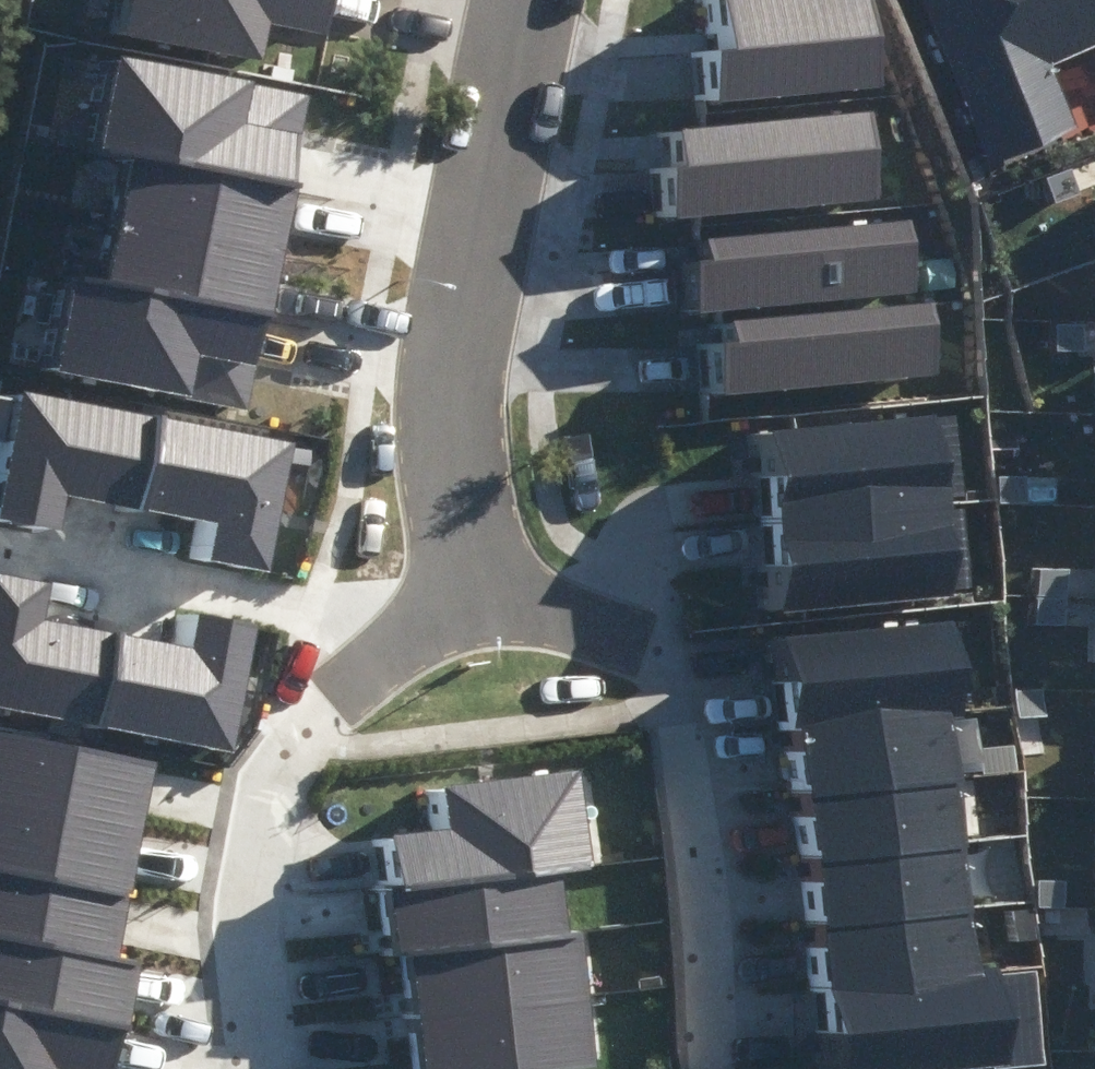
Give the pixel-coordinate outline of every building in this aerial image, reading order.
[(107,23),(242,49),(249,12),(307,24),(312,0),(111,0),(107,23)] [(691,38),(697,92),(869,76),(861,0),(705,0),(708,36),(691,38)] [(977,155),(1072,117),(1047,56),(1094,36),(1094,0),(914,0),(977,155)] [(103,153),(135,159),(295,190),(313,97),(121,60),(103,153)] [(662,154),(653,155),(658,208),(866,189),(857,99),(659,117),(662,154)] [(135,159),(109,284),(269,317),(295,190),(135,159)] [(903,280),(897,209),(689,226),(690,249),(676,250),(680,298),(903,280)] [(78,276),(58,368),(249,409),(269,317),(109,284),(78,276)] [(929,364),(923,289),(712,305),(714,329),(703,330),(707,381),(929,364)] [(0,408),(0,509),(46,517),(52,485),(191,511),(185,546),(247,557),(270,434),(4,384),(0,408)] [(773,431),(779,517),(953,504),(948,420),(773,431)] [(779,517),(785,605),(960,592),(953,504),(779,517)] [(0,568),(0,703),(228,748),(253,620),(193,608),(186,644),(39,615),(46,577),(0,568)] [(795,642),(807,723),(954,707),(977,703),(966,620),(795,642)] [(807,723),(816,797),(962,780),(954,707),(807,723)] [(0,733),(0,806),(144,836),(160,767),(0,733)] [(399,838),(407,892),(565,871),(593,867),(580,772),(445,790),(451,831),(399,838)] [(816,797),(824,863),(969,845),(962,780),(816,797)] [(0,806),(0,874),(131,900),(144,836),(0,806)] [(824,863),(832,930),(978,912),(969,845),(824,863)] [(399,955),(411,954),(573,933),(565,871),(407,892),(391,894),(399,955)] [(0,874),(0,939),(118,963),(131,900),(0,874)] [(411,954),(420,1024),(590,1001),(581,931),(573,933),(411,954)] [(0,939),(0,1006),(128,1032),(142,967),(118,963),(0,939)] [(842,1000),(850,1068),(951,1068),(1044,1058),(1034,977),(987,983),(842,1000)] [(420,1024),(426,1068),(581,1068),(600,1067),(590,1001),(420,1024)] [(0,1006),(0,1068),(120,1068),(128,1032),(0,1006)]
